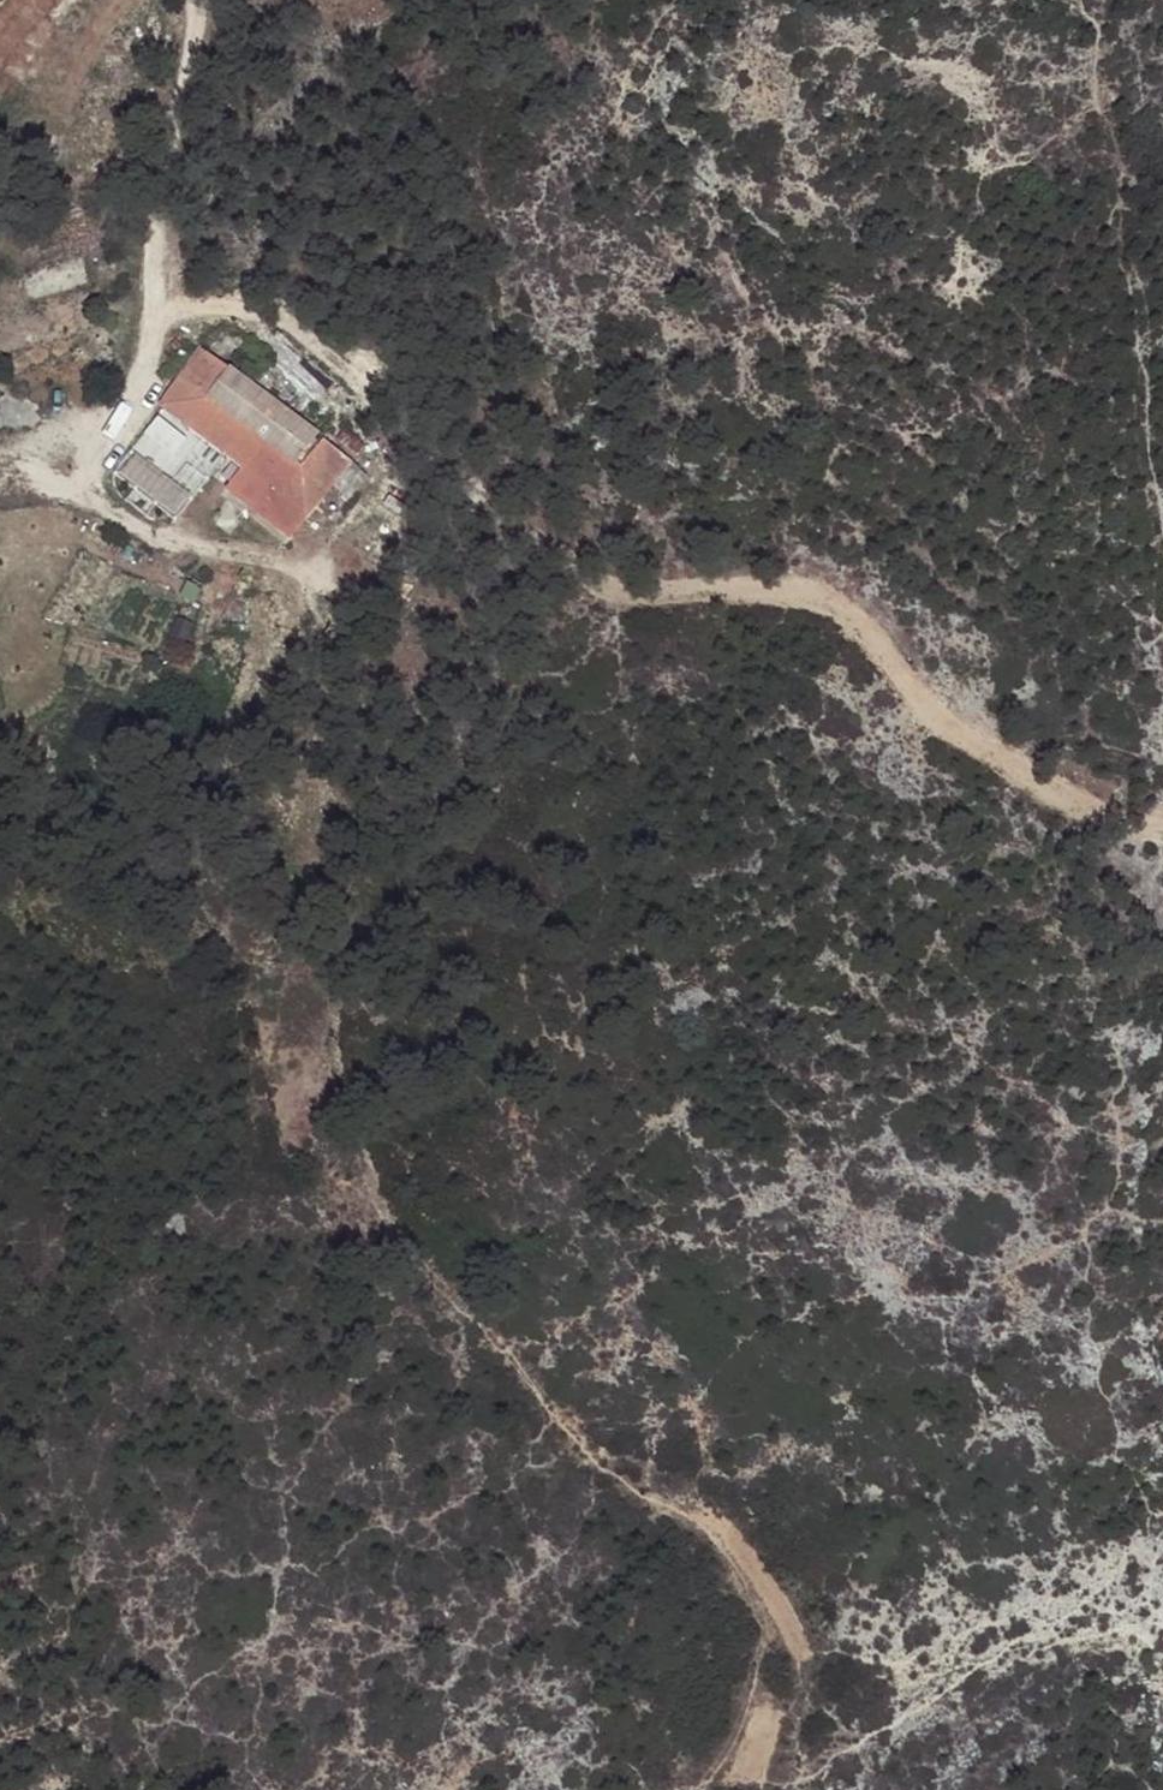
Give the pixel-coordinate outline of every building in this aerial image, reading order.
[(353,462),(200,348),(157,404),(161,409),(110,472),(173,520),(224,457),(239,470),(224,490),(288,541),(353,462)]
